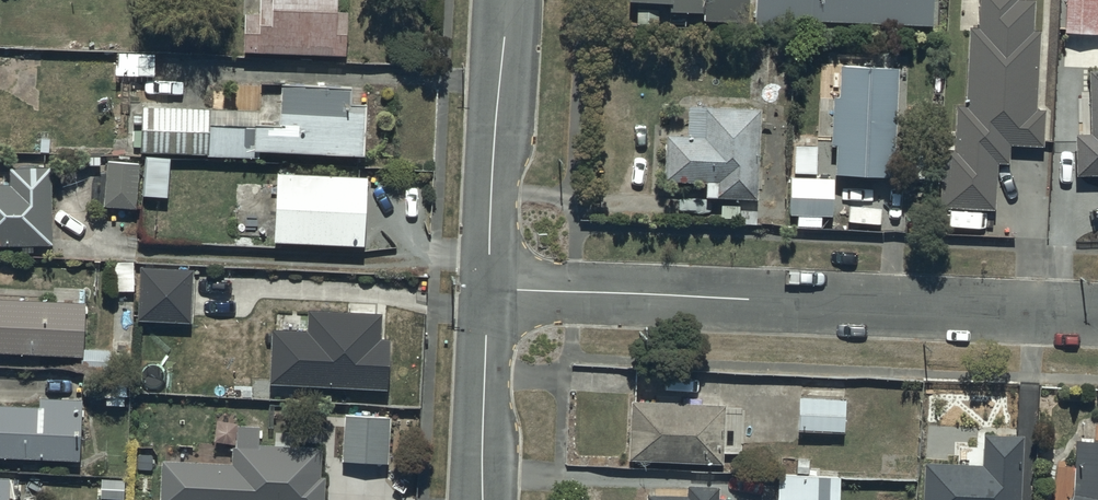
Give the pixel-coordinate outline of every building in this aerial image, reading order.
[(246,12),(245,52),(348,55),(349,11),(339,10),(339,0),(261,0),(261,12),(246,12)] [(628,0),(672,3),(671,8),(707,10),(708,0),(628,0)] [(760,21),(936,27),(937,0),(761,0),(760,21)] [(972,26),(968,102),(958,102),(955,145),(943,144),(940,208),(1000,211),(1002,163),(1012,164),(1013,144),(1045,145),(1047,110),(1038,110),(1042,30),(1034,30),(1035,1),(1023,0),(982,0),(981,27),(972,26)] [(1066,32),(1097,33),(1097,0),(1067,0),(1066,32)] [(895,176),(900,69),(842,66),(841,98),(834,98),(832,145),(839,146),(837,173),(895,176)] [(1091,67),(1093,131),(1077,131),(1078,174),(1097,174),(1097,67),(1091,67)] [(212,110),(146,105),(144,153),(260,158),(261,149),(367,154),(369,104),(355,104),(356,86),(285,82),(283,125),(211,122),(212,110)] [(759,198),(764,108),(690,104),(689,135),(667,134),(665,182),(707,184),(707,196),(759,198)] [(173,160),(147,158),(143,195),(170,198),(173,160)] [(140,163),(107,161),(104,208),(137,210),(140,163)] [(54,244),(53,166),(10,166),(10,173),(0,173),(0,244),(54,244)] [(371,177),(278,171),(275,240),(368,244),(371,177)] [(836,178),(792,177),(791,214),(835,215),(836,178)] [(195,270),(141,267),(138,318),(191,322),(195,270)] [(0,299),(0,353),(84,357),(87,304),(0,299)] [(309,329),(273,327),(271,383),(391,387),(393,340),(382,340),(383,309),(309,307),(309,329)] [(0,405),(0,456),(78,459),(81,398),(38,397),(38,407),(0,405)] [(852,400),(803,399),(802,432),(851,433),(852,400)] [(728,410),(630,408),(629,467),(727,469),(728,410)] [(393,413),(344,412),(343,462),(392,463),(393,413)] [(166,460),(163,499),(326,499),(327,476),(321,476),(322,444),(262,442),(263,426),(237,425),(236,463),(166,460)] [(928,464),(927,499),(1022,499),(1024,438),(985,436),(984,466),(928,464)] [(1075,498),(1074,499),(1097,499),(1097,443),(1077,442),(1075,498)] [(783,475),(782,499),(846,499),(846,477),(783,475)] [(0,478),(0,499),(12,499),(13,479),(0,478)] [(688,499),(720,499),(720,490),(689,489),(688,499)]
